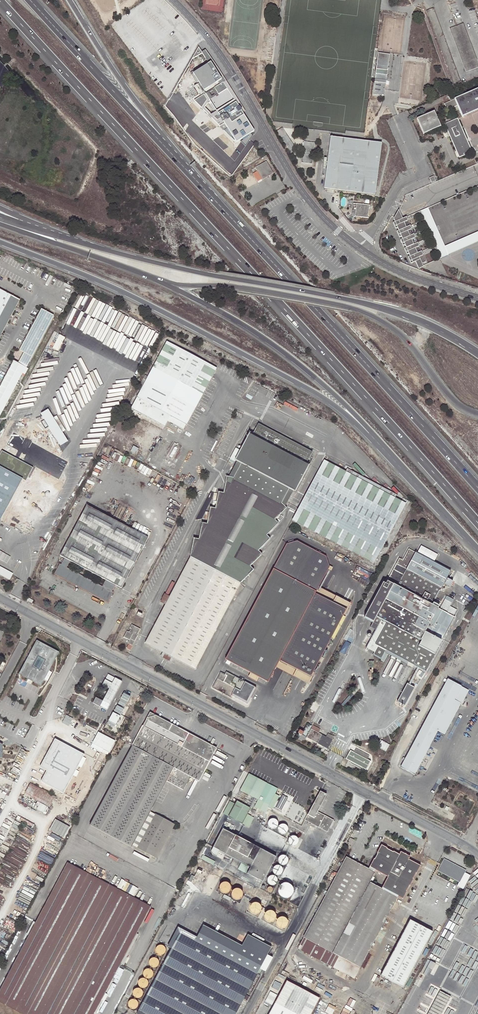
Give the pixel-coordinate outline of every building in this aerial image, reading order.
[(426,11),(453,84),(460,82),(433,8),(426,11)] [(463,24),(450,29),(466,72),(477,67),(477,65),(463,24)] [(204,52),(211,64),(215,62),(208,50),(204,52)] [(384,96),(389,55),(378,53),(373,95),(384,96)] [(244,140),(258,131),(251,119),(252,119),(230,83),(229,82),(216,61),(209,66),(209,65),(194,74),(200,84),(197,87),(202,94),(196,101),(211,113),(216,122),(240,142),(243,140),(244,140)] [(461,117),(477,110),(477,89),(454,100),(452,94),(448,96),(450,101),(444,104),(447,110),(457,106),(461,117)] [(417,119),(423,134),(440,126),(434,112),(417,119)] [(471,152),(457,119),(444,124),(459,158),(471,152)] [(381,144),(330,137),(324,189),(374,195),(381,144)] [(312,164),(314,143),(304,142),(301,162),(312,164)] [(273,173),(266,161),(255,167),(262,180),(273,173)] [(367,218),(369,206),(356,204),(355,216),(367,218)] [(443,249),(446,248),(445,246),(428,207),(425,208),(443,249)] [(433,246),(439,259),(448,255),(446,248),(443,249),(425,208),(418,211),(422,220),(426,228),(430,237),(433,246)] [(393,218),(394,222),(393,222),(395,228),(397,227),(398,230),(396,231),(399,237),(401,236),(402,239),(400,240),(403,245),(404,244),(406,248),(404,248),(406,254),(408,253),(409,256),(408,257),(410,261),(413,262),(415,261),(416,264),(419,265),(426,261),(421,251),(417,242),(414,234),(410,225),(406,216),(402,218),(398,210),(393,218)] [(445,246),(446,248),(448,255),(477,242),(477,231),(445,246)] [(0,289),(0,335),(19,299),(0,289)] [(17,362),(13,360),(0,385),(0,412),(13,388),(15,389),(17,386),(15,385),(20,374),(23,375),(27,367),(25,367),(53,314),(41,308),(19,349),(23,351),(17,362)] [(141,390),(131,409),(165,427),(168,421),(184,430),(216,369),(167,342),(148,377),(141,390)] [(138,389),(141,390),(148,377),(145,376),(138,389)] [(170,656),(195,669),(240,583),(253,570),(250,566),(262,554),(258,550),(270,539),(267,535),(278,523),(275,519),(286,508),(285,506),(282,503),(287,493),(291,496),(292,497),(295,491),(309,465),(306,464),(311,455),(257,427),(252,436),(249,434),(235,460),(237,461),(241,463),(234,477),(229,476),(227,476),(223,492),(218,492),(215,508),(210,507),(207,523),(202,522),(199,539),(194,538),(190,557),(170,597),(166,603),(146,643),(165,653),(170,656)] [(130,450),(137,454),(139,448),(133,445),(130,450)] [(229,476),(234,477),(241,463),(237,461),(229,476)] [(405,505),(394,499),(342,471),(323,461),(292,521),(374,564),(405,505)] [(396,495),(343,467),(342,471),(394,499),(396,495)] [(285,506),(291,496),(287,493),(282,503),(285,506)] [(113,592),(112,592),(115,585),(122,588),(148,538),(87,505),(60,555),(65,558),(61,564),(60,564),(55,574),(108,602),(113,592)] [(268,682),(277,665),(280,660),(310,676),(319,661),(321,662),(324,657),(321,656),(346,609),(315,593),(318,588),(329,566),(328,565),(325,557),(326,556),(297,540),(296,542),(288,544),(286,543),(273,568),(275,569),(227,660),(268,682)] [(450,570),(409,548),(402,559),(399,558),(385,583),(383,582),(364,617),(373,621),(370,626),(375,629),(366,647),(374,651),(373,654),(381,658),(385,650),(425,672),(435,654),(434,654),(441,641),(454,617),(438,608),(432,605),(433,603),(450,570)] [(13,573),(0,566),(0,574),(10,579),(13,573)] [(315,593),(346,609),(349,604),(318,588),(315,593)] [(161,601),(166,603),(170,597),(165,594),(161,601)] [(129,643),(126,648),(130,650),(133,646),(132,645),(134,641),(135,641),(137,635),(140,629),(132,624),(130,628),(131,628),(129,632),(127,631),(124,636),(129,640),(128,643),(129,643)] [(346,640),(342,652),(347,654),(351,642),(346,640)] [(58,654),(36,642),(18,677),(40,688),(58,654)] [(308,682),(310,676),(280,660),(277,665),(308,682)] [(237,696),(245,681),(226,671),(225,674),(221,672),(212,687),(230,696),(232,693),(237,696)] [(103,701),(95,697),(92,703),(107,711),(122,682),(108,674),(102,686),(108,689),(103,701)] [(448,679),(401,767),(415,774),(438,731),(445,735),(469,691),(448,679)] [(404,706),(414,688),(407,684),(397,702),(404,706)] [(125,692),(121,701),(129,705),(133,696),(125,692)] [(111,724),(120,727),(126,707),(117,705),(111,724)] [(131,746),(132,746),(174,768),(167,781),(183,790),(190,777),(200,782),(210,762),(210,761),(217,748),(150,712),(143,726),(142,725),(131,746)] [(68,715),(64,722),(70,725),(74,718),(68,715)] [(313,726),(307,737),(313,741),(317,743),(318,744),(323,747),(328,749),(334,737),(328,733),(326,737),(322,735),(319,733),(321,730),(313,726)] [(43,762),(40,768),(69,784),(84,757),(54,741),(44,761),(51,764),(50,766),(43,762)] [(108,741),(102,753),(107,756),(114,744),(108,741)] [(174,768),(132,746),(90,825),(132,847),(133,845),(151,811),(167,781),(174,768)] [(346,759),(350,761),(356,764),(362,768),(366,770),(371,761),(367,759),(369,756),(362,752),(356,748),(354,752),(351,750),(346,759)] [(100,754),(94,768),(101,771),(107,757),(100,754)] [(258,800),(267,783),(250,774),(241,790),(258,800)] [(31,782),(25,794),(49,808),(56,796),(31,782)] [(320,792),(308,814),(305,820),(328,832),(333,821),(317,813),(326,796),(320,792)] [(237,802),(229,817),(242,825),(250,809),(237,802)] [(151,811),(133,845),(154,856),(172,823),(151,811)] [(56,819),(49,831),(63,839),(70,826),(56,819)] [(270,820),(268,822),(267,824),(268,826),(269,828),(270,829),(272,830),(273,830),(275,829),(277,827),(278,825),(278,823),(277,821),(276,820),(274,819),(271,819),(270,820)] [(281,825),(279,826),(278,828),(277,830),(278,832),(279,834),(281,835),(283,835),(285,835),(287,833),(288,831),(288,830),(288,828),(287,826),(285,825),(283,824),(281,825)] [(250,868),(247,874),(263,882),(276,857),(223,829),(213,848),(250,868)] [(292,836),(290,837),(290,838),(289,840),(289,842),(289,844),(291,845),(293,846),(295,846),(296,845),(297,844),(298,842),(298,841),(298,839),(297,838),(296,837),(294,836),(292,836)] [(417,874),(421,866),(409,860),(408,860),(407,860),(406,854),(400,856),(399,856),(399,855),(393,851),(393,852),(387,849),(387,848),(381,845),(377,854),(374,859),(368,870),(346,858),(304,936),(305,937),(298,949),(333,968),(340,956),(361,967),(398,898),(403,900),(407,892),(406,892),(409,886),(410,886),(414,879),(413,879),(416,874),(417,874)] [(400,856),(406,854),(407,860),(408,860),(409,860),(411,856),(406,854),(401,851),(399,855),(399,856),(400,856)] [(285,856),(283,856),(282,856),(280,856),(279,858),(278,860),(278,861),(279,863),(280,864),(282,865),(284,865),(286,864),(287,863),(288,861),(288,860),(288,858),(287,857),(285,856)] [(457,886),(463,890),(468,882),(472,874),(466,871),(467,869),(456,864),(455,866),(450,863),(451,861),(446,858),(439,870),(460,881),(457,886)] [(121,964),(137,934),(151,907),(68,863),(1,989),(48,1013),(95,1013),(121,964)] [(277,866),(275,867),(274,868),(273,869),(273,871),(274,873),(275,875),(276,875),(278,875),(280,874),(281,874),(282,872),(283,870),(282,868),(281,867),(279,866),(277,866)] [(199,869),(193,879),(197,881),(203,871),(199,869)] [(270,876),(269,878),(268,878),(268,880),(268,882),(269,883),(270,885),(272,885),(274,885),(275,885),(276,884),(277,883),(278,881),(278,880),(277,878),(276,877),(274,876),(272,876),(270,876)] [(219,883),(217,884),(217,885),(217,887),(217,889),(218,891),(220,893),(222,893),(225,893),(226,892),(227,891),(228,889),(229,887),(228,885),(227,883),(225,882),(223,881),(220,882),(219,883)] [(284,883),(282,884),(280,886),(279,889),(279,890),(279,892),(280,895),(282,896),(284,898),(285,898),(287,898),(289,898),(291,896),(292,894),(293,892),(293,891),(293,888),(292,886),(290,884),(289,884),(287,883),(284,883)] [(231,889),(230,891),(229,891),(229,894),(229,896),(230,898),(231,898),(233,899),(236,899),(238,899),(239,897),(241,895),(241,893),(240,891),(239,889),(237,888),(235,888),(233,888),(231,889)] [(251,904),(250,906),(249,908),(250,910),(251,912),(252,913),(254,914),(256,914),(258,914),(260,912),(261,910),(261,908),(260,906),(259,904),(257,903),(255,902),(253,903),(251,904)] [(266,912),(265,914),(264,916),(265,918),(266,920),(267,921),(269,922),(271,922),(273,921),(275,920),(276,918),(276,916),(276,913),(274,912),(272,910),(270,910),(268,911),(266,912)] [(278,918),(277,920),(276,923),(277,925),(278,927),(279,927),(281,928),(283,928),(285,928),(287,926),(288,924),(288,922),(288,920),(286,918),(284,917),(282,917),(280,917),(278,918)] [(410,920),(381,975),(404,988),(433,932),(410,920)] [(244,1000),(257,974),(259,971),(269,952),(271,947),(248,935),(242,946),(204,926),(198,937),(196,941),(194,941),(196,938),(183,931),(182,934),(180,933),(172,949),(151,987),(143,1003),(137,1013),(139,1013),(236,1013),(244,1000)] [(168,947),(172,949),(180,933),(182,934),(183,931),(196,938),(194,941),(196,941),(198,937),(179,927),(168,947)] [(139,935),(137,934),(121,964),(124,965),(128,958),(127,958),(139,935)] [(159,946),(157,947),(156,949),(156,951),(156,952),(158,954),(159,955),(162,955),(164,954),(165,953),(166,951),(166,950),(165,948),(164,947),(163,946),(161,945),(159,946)] [(355,979),(361,967),(340,956),(333,968),(355,979)] [(153,958),(151,959),(150,961),(149,963),(149,965),(150,966),(152,968),(154,968),(156,968),(158,966),(159,964),(159,962),(158,960),(157,959),(155,958),(153,958)] [(145,971),(144,972),(143,974),(144,975),(144,977),(146,978),(148,979),(150,979),(152,978),(153,976),(153,974),(153,972),(152,971),(150,969),(148,969),(146,969),(145,971)] [(270,1013),(312,1013),(320,998),(288,980),(270,1013)] [(139,1001),(143,1003),(151,987),(139,981),(131,996),(139,1000),(139,1001)] [(0,991),(0,1002),(22,1013),(48,1013),(1,989),(0,991)] [(130,1001),(129,1003),(129,1004),(129,1005),(129,1007),(131,1008),(132,1009),(134,1009),(136,1008),(137,1007),(138,1006),(139,1004),(138,1003),(137,1001),(136,1000),(134,999),(132,1000),(130,1001)]
